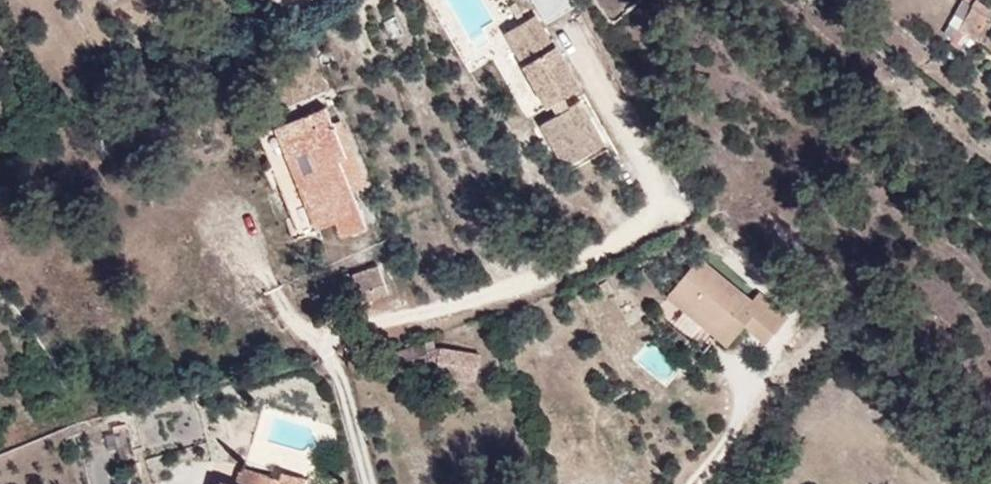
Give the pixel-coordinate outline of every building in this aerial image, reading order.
[(512,0),(501,0),(481,11),(484,18),(513,1),(512,0)] [(574,6),(571,0),(530,0),(544,23),(574,6)] [(547,86),(541,75),(555,67),(531,25),(528,27),(513,1),(484,18),(524,85),(527,83),(534,94),(517,104),(541,146),(582,122),(558,80),(547,86)] [(990,23),(990,16),(972,1),(953,25),(975,43),(990,23)] [(354,201),(340,161),(349,157),(327,99),(318,102),(310,79),(263,96),(278,132),(295,126),(302,145),(285,151),(286,152),(274,154),(294,209),(317,201),(322,213),(354,201)] [(302,145),(295,126),(278,132),(285,151),(302,145)] [(742,282),(691,242),(661,280),(711,320),(725,303),(742,282)] [(381,280),(370,252),(345,261),(355,290),(381,280)] [(784,297),(754,273),(738,294),(767,318),(784,297)] [(767,318),(738,294),(728,306),(736,312),(758,329),(767,318)] [(723,329),(736,312),(728,306),(725,303),(711,320),(723,329)] [(463,336),(420,330),(416,359),(459,366),(463,336)] [(191,483),(287,483),(291,472),(268,464),(266,469),(239,460),(237,465),(219,459),(212,478),(195,473),(191,483)]
